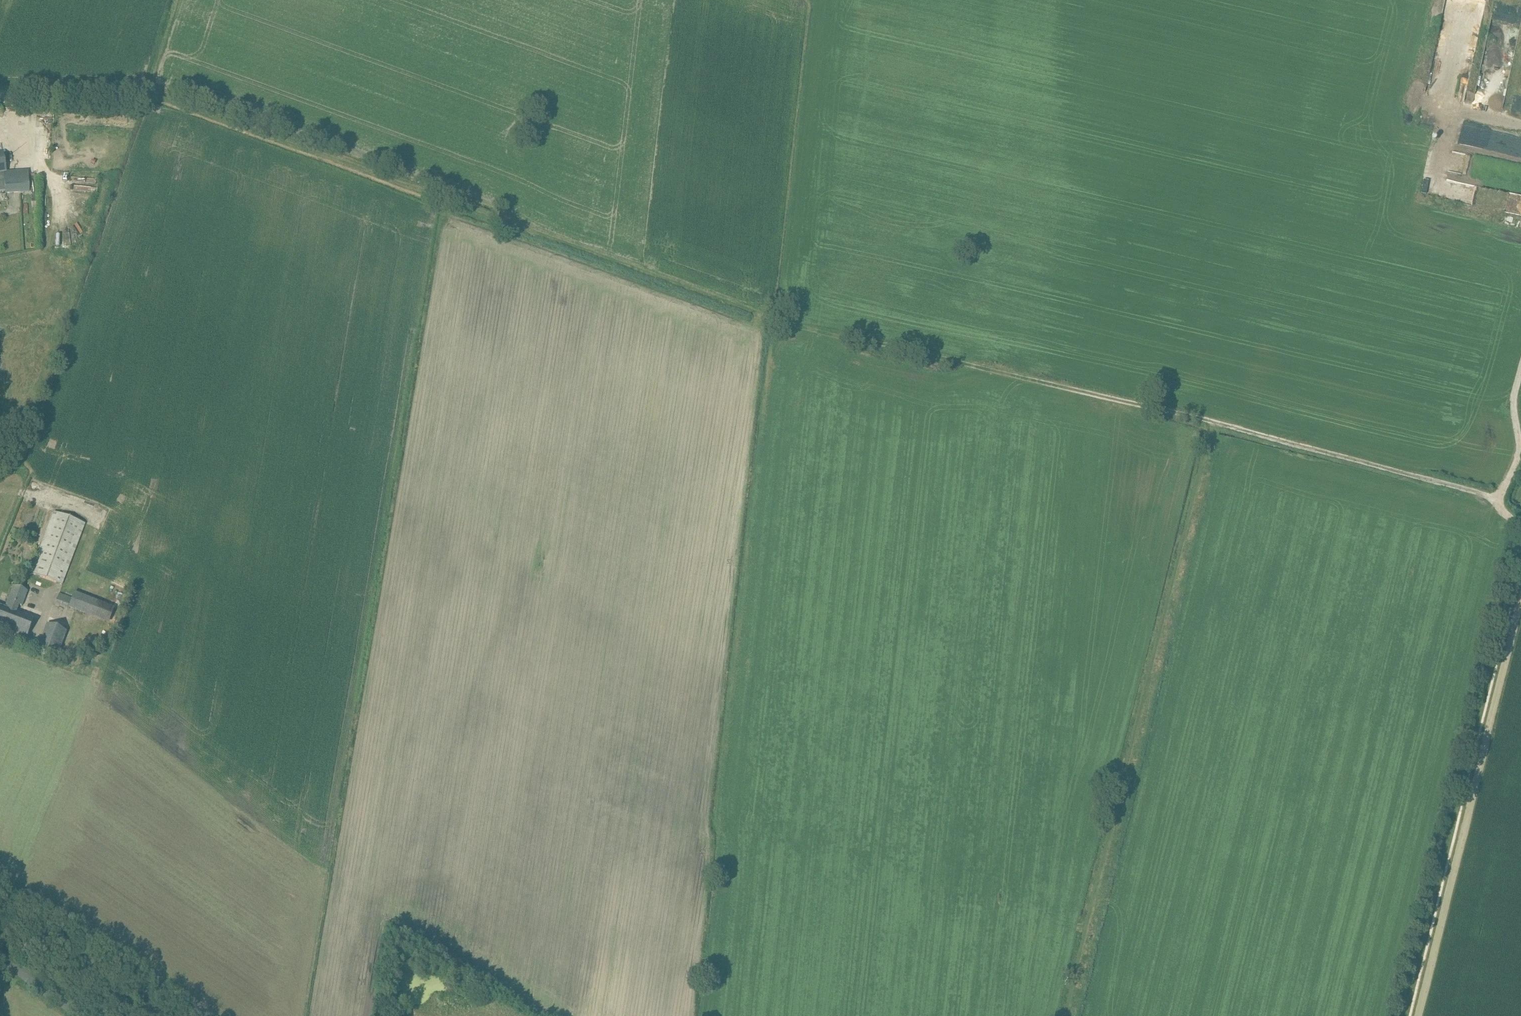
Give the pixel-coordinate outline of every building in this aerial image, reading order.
[(2,153),(0,154),(0,177),(4,176),(3,172),(4,172),(6,171),(4,160),(9,159),(7,153),(2,153)] [(4,172),(5,194),(20,193),(19,171),(4,172)] [(31,573),(40,576),(62,585),(85,524),(54,512),(31,573)] [(27,638),(34,619),(19,614),(27,591),(14,586),(5,608),(0,607),(0,628),(27,638)] [(72,598),(64,595),(59,593),(55,604),(108,624),(115,609),(74,593),(72,598)] [(37,651),(56,659),(66,632),(47,624),(37,651)]
